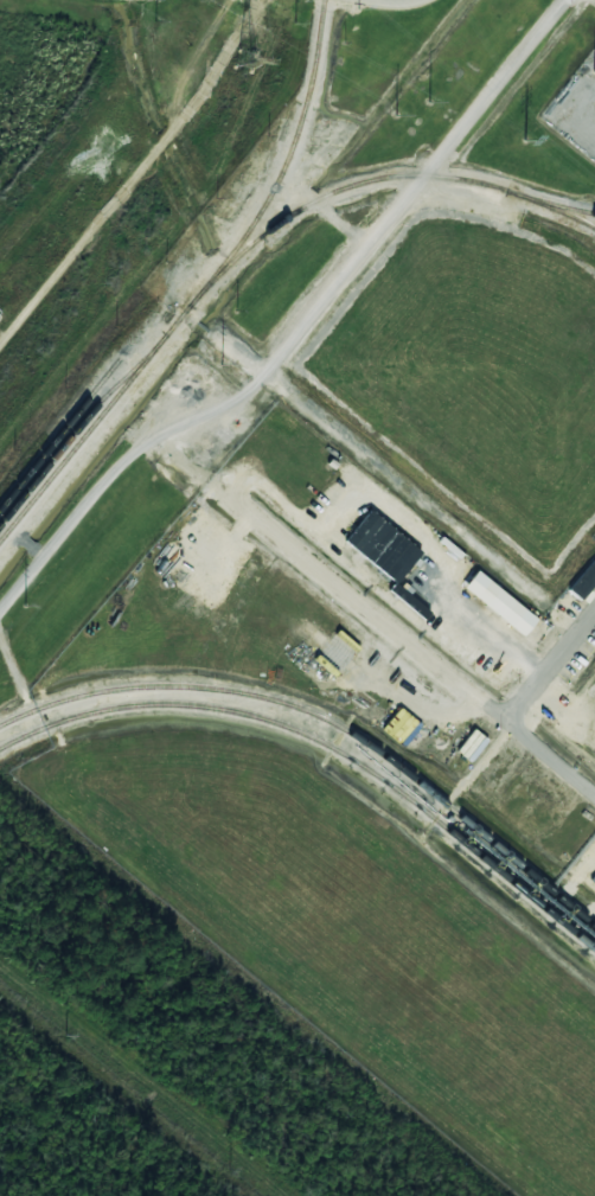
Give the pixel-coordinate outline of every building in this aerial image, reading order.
[(396,583),(421,552),(369,510),(344,542),(396,583)] [(580,600),(594,584),(594,561),(594,559),(567,588),(580,600)] [(536,620),(477,570),(463,587),(522,636),(536,620)] [(359,649),(338,630),(316,655),(337,673),(359,649)]
